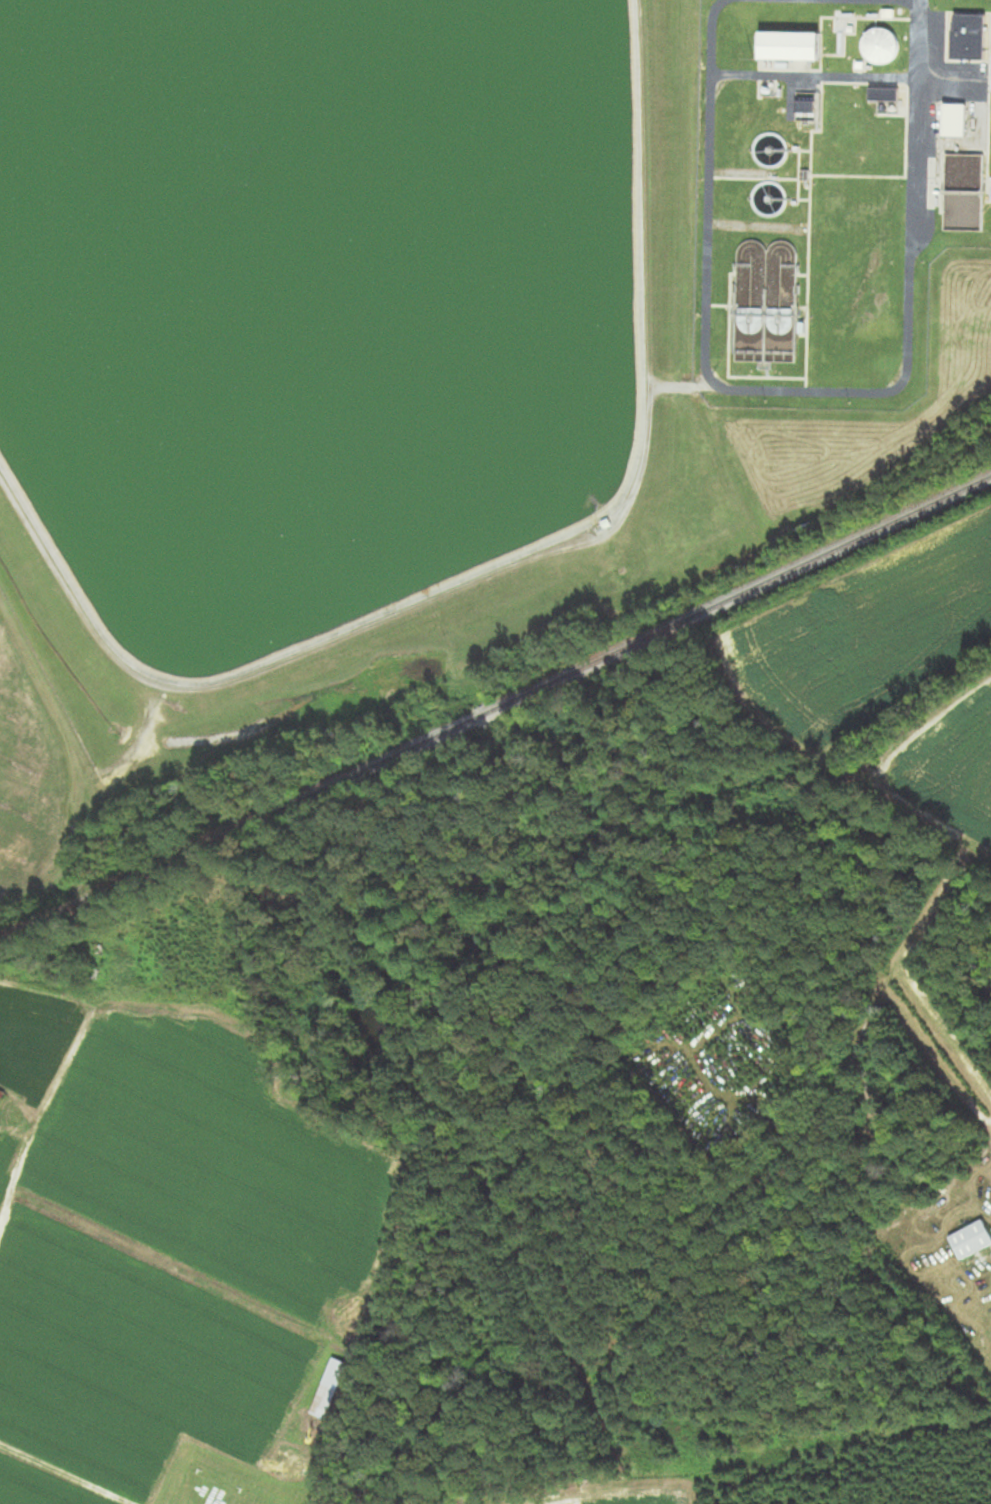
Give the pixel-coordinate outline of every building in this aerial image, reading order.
[(985,61),(985,16),(954,16),(954,61),(985,61)] [(865,58),(886,67),(898,36),(877,28),(865,58)] [(762,60),(820,61),(820,35),(762,34),(762,60)] [(899,89),(872,89),(872,104),(899,104),(899,89)] [(797,94),(797,122),(821,122),(821,94),(797,94)] [(946,231),(985,232),(986,155),(947,155),(946,231)] [(735,362),(796,363),(799,245),(738,244),(735,362)] [(986,1221),(951,1235),(961,1259),(990,1247),(990,1233),(986,1221)]
